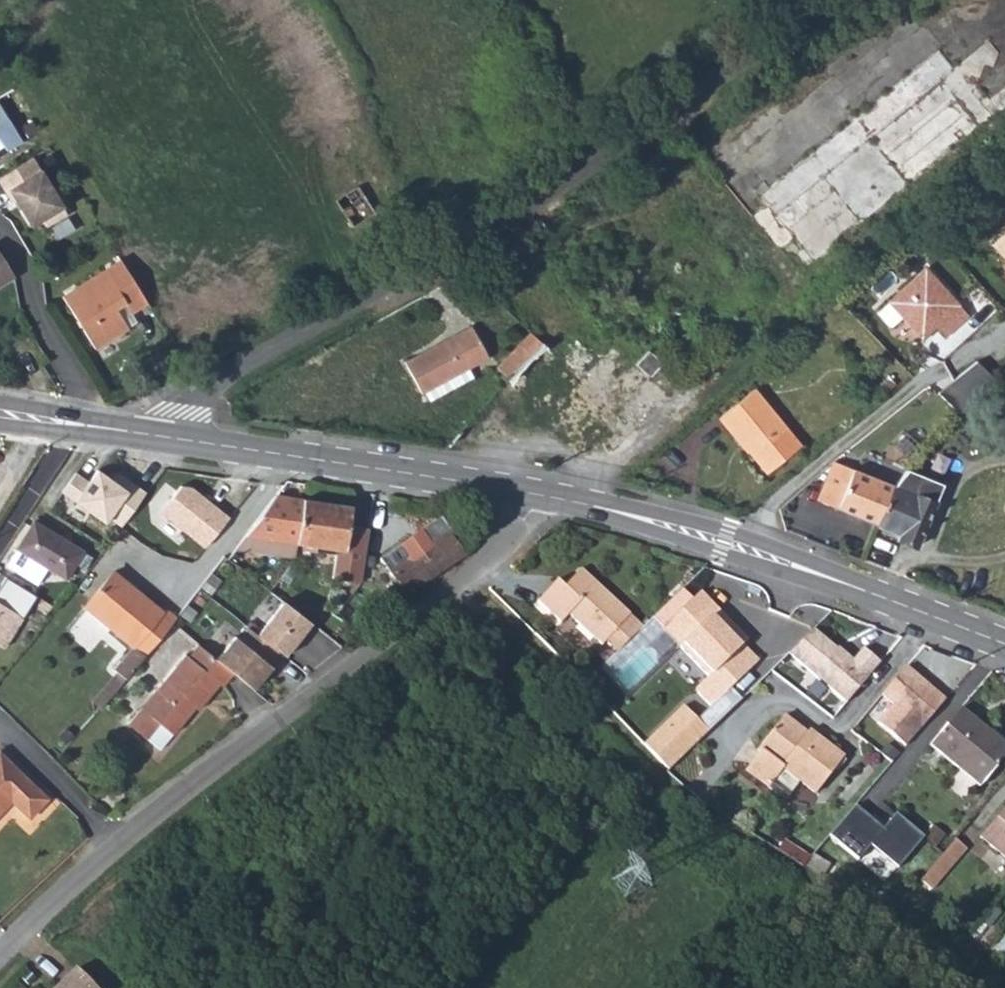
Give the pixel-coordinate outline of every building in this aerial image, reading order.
[(950,68),(938,78),(971,119),(983,109),(991,118),(1004,107),(1004,66),(985,41),(950,68)] [(764,205),(749,218),(777,253),(791,241),(799,251),(792,256),(803,270),(895,195),(991,118),(983,109),(971,119),(938,78),(950,68),(935,51),(859,114),(757,197),(764,205)] [(6,151),(21,142),(0,109),(0,142),(6,151)] [(0,176),(0,185),(11,203),(15,200),(31,225),(41,219),(46,226),(66,213),(31,157),(0,176)] [(375,220),(357,193),(336,207),(352,233),(375,220)] [(993,246),(1004,258),(1004,235),(993,246)] [(132,313),(147,304),(120,261),(62,296),(93,345),(125,325),(116,311),(126,304),(132,313)] [(11,279),(0,262),(0,286),(11,279)] [(926,268),(888,301),(920,339),(934,327),(943,339),(968,318),(926,268)] [(126,304),(116,311),(125,325),(135,318),(132,313),(126,304)] [(467,326),(402,363),(419,395),(422,394),(428,402),(472,377),(467,368),(486,358),(467,326)] [(525,360),(540,343),(528,332),(513,349),(495,369),(506,379),(525,360)] [(941,397),(959,415),(960,414),(973,401),(955,383),(941,397)] [(753,390),(720,418),(729,429),(732,427),(750,449),(748,451),(768,474),(800,446),(753,390)] [(817,502),(874,524),(890,485),(833,463),(817,502)] [(79,472),(65,492),(112,526),(115,522),(124,529),(150,493),(123,473),(119,478),(106,469),(95,483),(79,472)] [(940,485),(904,472),(892,486),(890,485),(874,524),(897,533),(894,540),(914,547),(940,485)] [(187,487),(166,512),(207,547),(232,517),(197,488),(187,487)] [(275,494),(245,533),(262,536),(295,541),(295,543),(344,550),(351,505),(303,497),(301,498),(275,494)] [(379,557),(406,596),(464,556),(447,532),(449,530),(439,515),(418,529),(429,543),(408,558),(399,545),(379,557)] [(18,549),(7,567),(36,585),(47,568),(65,579),(83,551),(33,520),(16,548),(18,549)] [(238,569),(250,551),(262,536),(245,533),(225,560),(238,569)] [(293,558),(295,543),(295,541),(262,536),(250,551),(293,558)] [(570,611),(604,642),(607,638),(624,654),(648,630),(631,613),(583,568),(566,586),(557,578),(538,598),(561,620),(570,611)] [(116,674),(124,680),(171,623),(175,618),(164,609),(161,612),(113,572),(85,607),(132,647),(113,671),(116,674)] [(4,646),(36,594),(5,575),(0,583),(0,644),(4,646)] [(685,587),(653,616),(709,676),(696,689),(710,706),(758,663),(744,647),(749,642),(733,625),(730,628),(716,614),(719,609),(701,591),(694,598),(685,587)] [(283,602),(257,634),(279,651),(285,656),(310,623),(283,602)] [(235,636),(218,659),(235,673),(255,688),(273,666),(269,664),(279,651),(257,634),(248,627),(239,639),(235,636)] [(812,630),(789,656),(843,704),(880,665),(862,650),(852,661),(812,630)] [(222,689),(235,673),(218,659),(198,644),(187,658),(184,657),(153,695),(159,701),(149,714),(142,709),(128,726),(147,741),(161,752),(174,737),(195,711),(199,713),(219,688),(222,689)] [(906,666),(882,696),(891,704),(877,723),(906,748),(945,700),(906,666)] [(92,704),(99,710),(124,680),(116,674),(92,704)] [(153,695),(142,709),(149,714),(159,701),(153,695)] [(685,704),(646,744),(671,768),(710,728),(685,704)] [(931,745),(980,785),(1004,756),(1004,747),(961,710),(931,745)] [(763,747),(749,765),(783,793),(797,775),(817,791),(845,756),(841,753),(843,751),(843,748),(842,746),(839,745),(837,745),(834,748),(812,730),(810,732),(787,713),(761,745),(763,747)] [(66,728),(57,737),(66,745),(74,735),(66,728)] [(9,804),(26,821),(45,801),(0,759),(0,813),(9,804)] [(859,802),(833,832),(860,856),(873,841),(900,864),(926,833),(899,810),(886,825),(859,802)] [(982,837),(1004,855),(1004,809),(982,837)] [(969,849),(956,838),(922,878),(935,889),(969,849)] [(827,860),(814,852),(807,861),(822,870),(827,860)] [(55,987),(92,987),(74,969),(55,987)]
